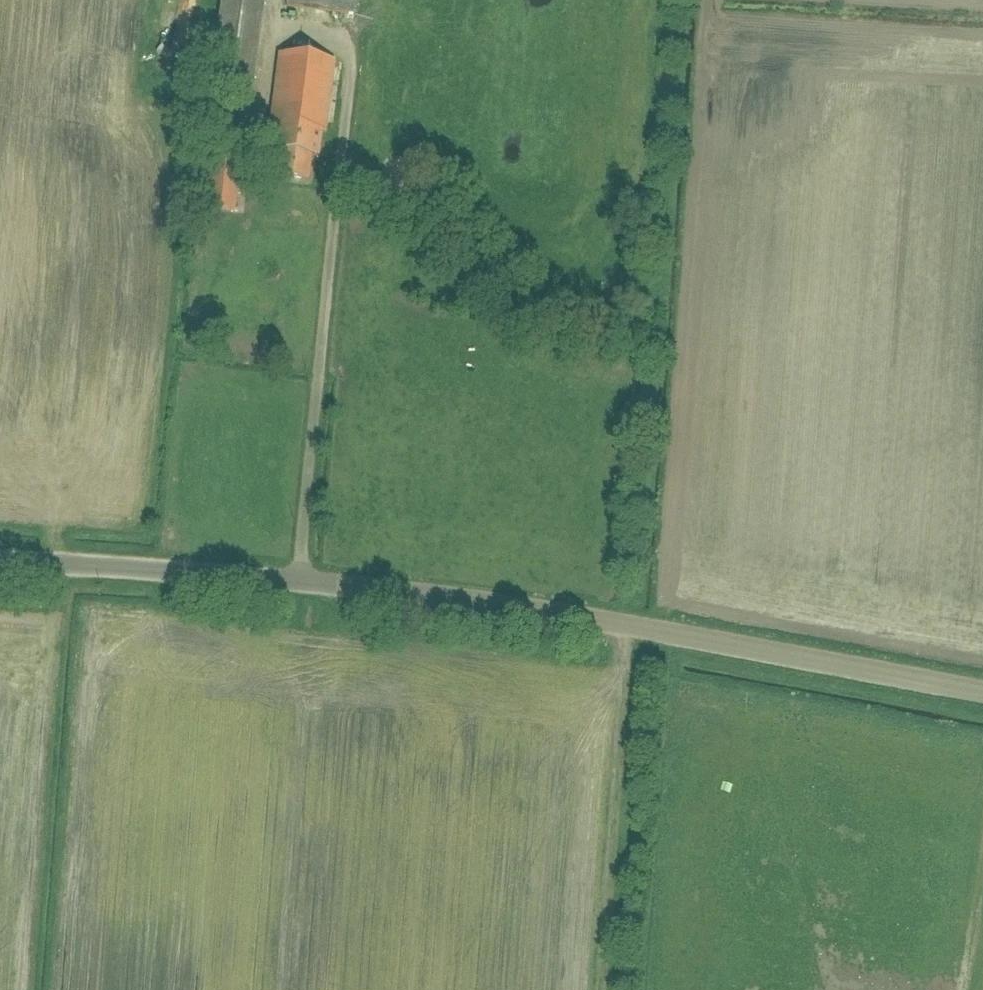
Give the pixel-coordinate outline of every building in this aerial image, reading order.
[(205,86),(251,93),(264,0),(217,0),(205,86)] [(285,7),(354,17),(356,0),(286,0),(285,7)] [(282,135),(276,183),(308,187),(314,140),(321,140),(331,64),(277,57),(267,133),(282,135)] [(204,212),(235,215),(242,136),(211,133),(204,212)]
